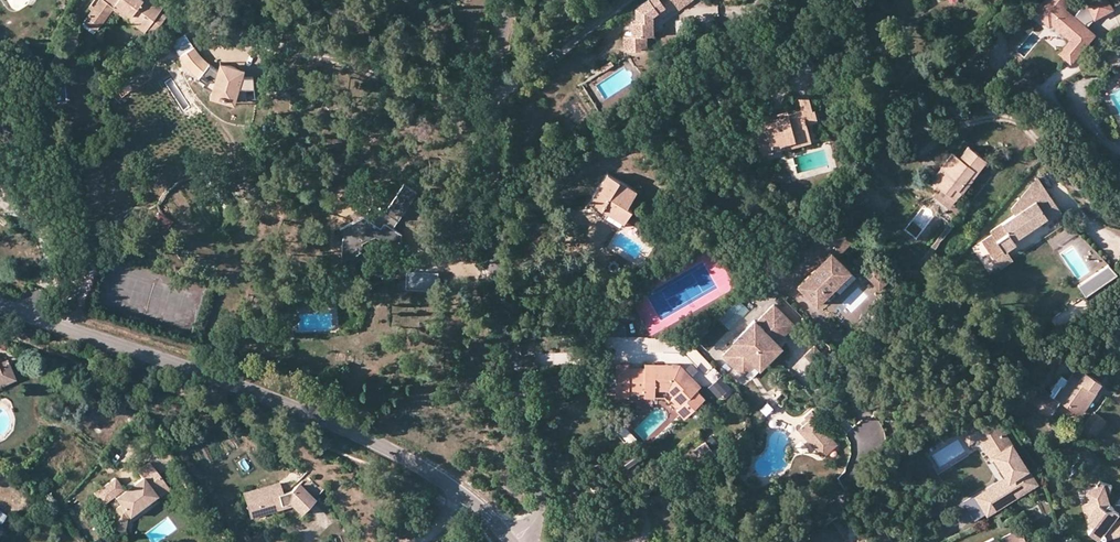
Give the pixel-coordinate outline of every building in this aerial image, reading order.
[(112,9),(116,3),(147,27),(159,11),(144,0),(98,0),(83,21),(96,30),(112,9)] [(159,11),(166,2),(164,0),(144,0),(159,11)] [(675,6),(678,10),(691,0),(643,0),(633,7),(633,22),(629,23),(629,34),(620,34),(620,51),(638,52),(638,48),(644,48),(644,35),(650,34),(651,23),(649,16),(660,8),(672,1),(675,6)] [(1033,15),(1048,27),(1050,24),(1071,40),(1067,45),(1077,53),(1091,35),(1081,26),(1084,22),(1109,8),(1105,0),(1088,0),(1083,3),(1072,18),(1061,10),(1068,0),(1044,0),(1033,15)] [(651,23),(675,6),(672,1),(660,8),(649,16),(651,23)] [(143,32),(147,27),(116,3),(112,9),(143,32)] [(168,18),(159,11),(147,27),(156,33),(168,18)] [(1015,26),(1007,25),(1006,34),(1014,35),(1015,26)] [(1077,53),(1067,45),(1060,54),(1071,62),(1077,53)] [(224,102),(234,105),(236,102),(236,98),(245,99),(253,99),(252,75),(246,76),(243,75),(242,74),(240,72),(241,68),(218,60),(216,69),(210,65),(207,62),(203,59),(200,56),(196,53),(194,51),(194,50),(193,49),(193,48),(192,48),(192,47),(192,46),(178,57),(178,58),(179,58),(180,60),(182,63),(185,66),(187,68),(190,71),(193,73),(195,75),(196,75),(196,76),(197,76),(198,77),(199,77),(196,81),(197,81),(197,83),(199,84),(200,86),(202,88),(204,89),(205,90),(206,90),(207,91),(208,91),(210,92),(211,92),(212,92),(208,97),(219,99),(224,102)] [(48,53),(42,66),(51,70),(58,57),(48,53)] [(598,66),(600,69),(611,64),(608,60),(598,66)] [(233,109),(234,105),(224,102),(219,99),(208,97),(206,100),(233,109)] [(766,125),(766,124),(755,126),(762,156),(773,154),(770,143),(812,134),(810,125),(819,122),(817,111),(814,112),(811,99),(800,102),(802,112),(791,114),(792,119),(766,125)] [(764,118),(766,124),(766,125),(792,119),(791,114),(791,112),(764,118)] [(814,143),(812,134),(770,143),(773,154),(814,143)] [(968,176),(972,179),(987,161),(969,145),(959,157),(952,152),(926,183),(935,190),(938,187),(947,194),(954,185),(958,188),(968,176)] [(597,199),(622,215),(629,207),(623,203),(633,187),(604,169),(585,195),(596,202),(597,199)] [(954,201),(972,179),(968,176),(958,188),(954,185),(947,194),(954,201)] [(1011,210),(1015,216),(991,233),(993,236),(983,242),(994,258),(1003,251),(1004,252),(1007,250),(1016,244),(1014,241),(1046,217),(1048,220),(1060,210),(1036,178),(1011,210)] [(361,246),(372,238),(402,255),(405,235),(399,232),(419,192),(402,182),(386,212),(374,206),(366,219),(362,218),(338,229),(340,233),(338,263),(347,264),(360,264),(361,246)] [(617,222),(622,215),(597,199),(596,202),(585,195),(582,200),(617,222)] [(834,257),(848,242),(826,220),(812,235),(829,252),(796,286),(816,305),(848,271),(834,257)] [(987,274),(996,270),(982,241),(973,245),(987,274)] [(1004,252),(1003,251),(994,258),(1001,268),(1014,259),(1007,250),(1004,252)] [(872,266),(864,274),(878,288),(886,280),(872,266)] [(754,358),(757,361),(759,363),(777,344),(776,342),(773,340),(779,334),(784,334),(793,325),(773,305),(756,322),(754,321),(735,339),(737,341),(725,353),(742,370),(754,358)] [(776,342),(784,334),(779,334),(773,340),(776,342)] [(781,347),(777,344),(759,363),(762,366),(781,347)] [(824,356),(814,346),(805,355),(814,365),(824,356)] [(1051,376),(1062,362),(1054,356),(1038,367),(1051,376)] [(745,373),(757,361),(754,358),(742,370),(745,373)] [(654,388),(668,388),(674,394),(672,397),(679,405),(701,384),(680,363),(664,363),(664,367),(644,367),(628,367),(628,362),(617,362),(617,395),(628,395),(628,391),(644,391),(644,383),(654,383),(654,388)] [(0,365),(0,373),(3,380),(0,381),(0,390),(15,384),(6,363),(0,365)] [(1039,409),(1051,416),(1061,404),(1075,414),(1091,391),(1095,395),(1101,385),(1077,367),(1068,380),(1061,375),(1050,395),(1038,386),(1028,400),(1039,409)] [(709,383),(716,397),(729,390),(722,376),(709,383)] [(644,391),(644,395),(665,395),(669,400),(672,397),(674,394),(668,388),(654,388),(654,383),(644,383),(644,391)] [(1097,396),(1095,395),(1091,391),(1075,414),(1080,417),(1097,396)] [(116,403),(124,407),(129,402),(121,397),(116,403)] [(1047,421),(1051,416),(1039,409),(1037,413),(1047,421)] [(819,455),(832,445),(813,418),(815,417),(812,412),(804,418),(807,422),(799,428),(819,455)] [(981,418),(964,429),(972,440),(979,435),(989,450),(991,449),(1000,462),(997,463),(1006,477),(978,496),(988,510),(1033,480),(1023,466),(1021,468),(1008,448),(1012,446),(1007,438),(1003,440),(989,418),(983,422),(981,418)] [(1095,436),(1102,425),(1092,419),(1084,429),(1095,436)] [(1106,429),(1102,425),(1095,436),(1100,439),(1106,429)] [(636,438),(625,427),(620,431),(631,442),(636,438)] [(702,437),(710,446),(721,436),(713,428),(702,437)] [(834,447),(832,445),(819,455),(799,428),(797,429),(818,458),(834,447)] [(710,446),(702,437),(690,446),(701,459),(713,450),(710,446)] [(633,447),(619,458),(626,467),(640,457),(633,447)] [(135,483),(127,488),(125,490),(117,479),(97,494),(104,505),(115,497),(121,505),(114,510),(110,530),(126,533),(128,518),(156,498),(152,492),(166,482),(152,462),(138,472),(142,478),(135,483)] [(125,485),(127,488),(135,483),(133,480),(125,485)] [(284,492),(281,481),(242,492),(249,517),(293,505),(302,514),(317,498),(300,481),(292,489),(284,492)] [(1113,509),(1112,508),(1112,507),(1111,506),(1109,506),(1108,506),(1107,503),(1106,499),(1106,496),(1107,493),(1108,490),(1109,486),(1096,481),(1094,484),(1092,487),(1080,491),(1085,503),(1084,506),(1084,509),(1084,514),(1084,520),(1085,524),(1087,527),(1088,529),(1090,529),(1091,529),(1088,534),(1095,539),(1101,539),(1105,541),(1119,541),(1119,521),(1118,522),(1114,519),(1117,514),(1112,511),(1113,509)] [(173,491),(166,482),(152,492),(156,498),(159,496),(162,499),(173,491)] [(975,518),(988,510),(978,496),(976,494),(964,502),(975,518)] [(1117,514),(1119,514),(1119,502),(1118,503),(1117,505),(1117,506),(1112,507),(1112,508),(1113,509),(1112,511),(1117,514)] [(1014,528),(996,537),(998,541),(1021,541),(1014,528)]
